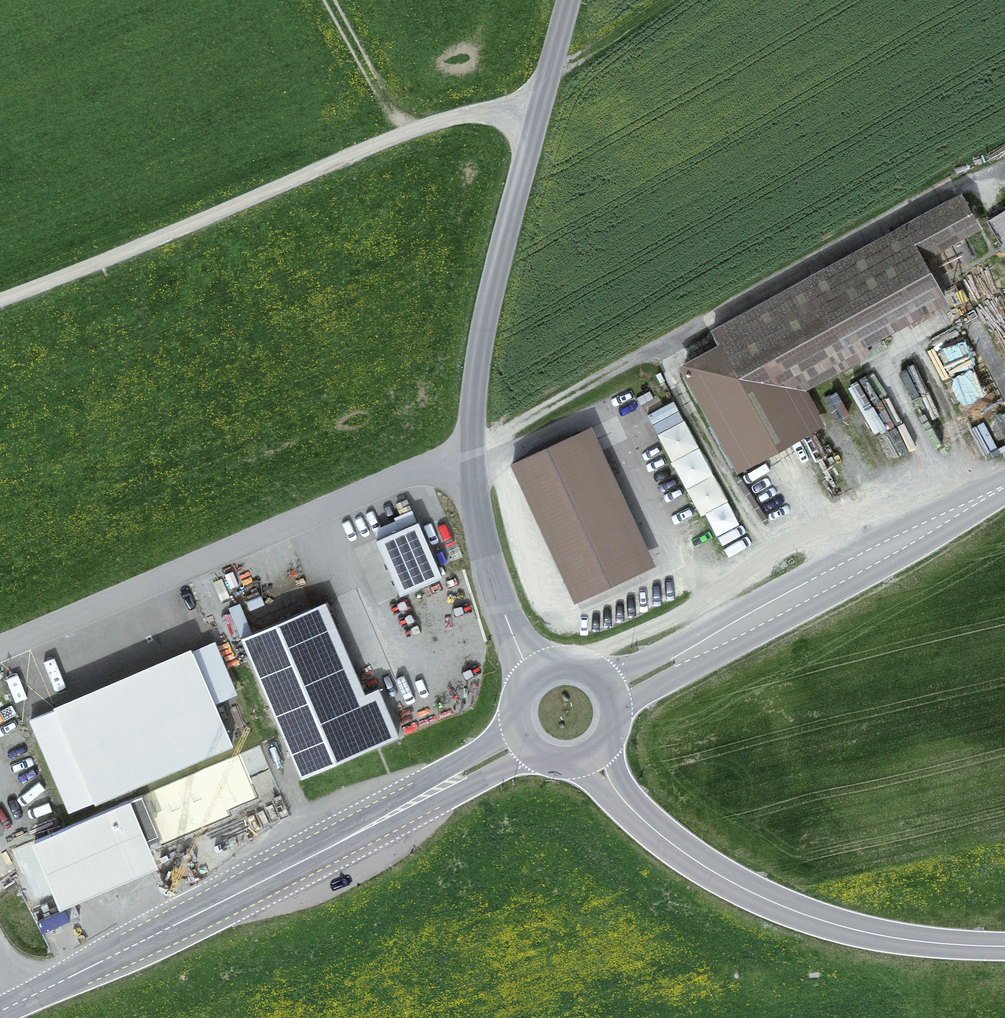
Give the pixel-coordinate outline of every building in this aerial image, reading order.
[(943,299),(914,245),(970,214),(960,196),(712,331),(722,349),(684,370),(737,466),(814,424),(791,383),(943,299)] [(682,396),(654,408),(709,537),(737,525),(682,396)] [(512,464),(575,601),(644,569),(581,432),(512,464)] [(396,504),(400,514),(411,510),(407,499),(396,504)] [(442,576),(418,521),(376,539),(400,594),(442,576)] [(350,699),(311,607),(241,637),(301,777),(399,735),(378,687),(350,699)] [(31,720),(69,811),(232,743),(193,651),(55,709),(55,710),(31,720)] [(34,840),(56,892),(149,852),(142,836),(155,831),(140,796),(141,795),(34,840)]
